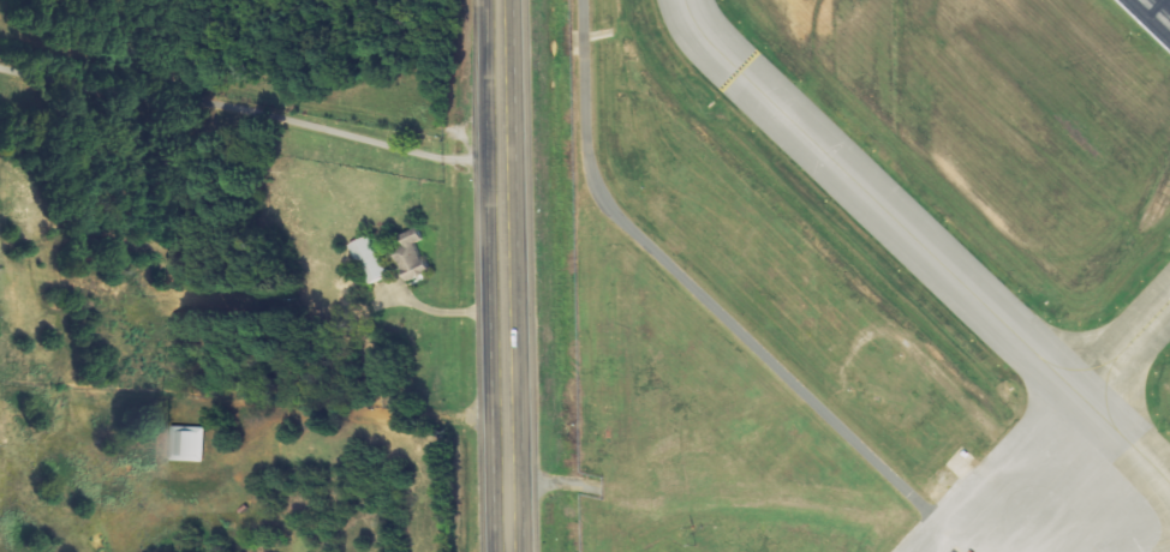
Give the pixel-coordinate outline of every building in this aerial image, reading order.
[(404,256),(407,273),(428,269),(421,232),(409,234),(413,254),(404,256)] [(355,246),(372,287),(395,277),(378,237),(355,246)]
